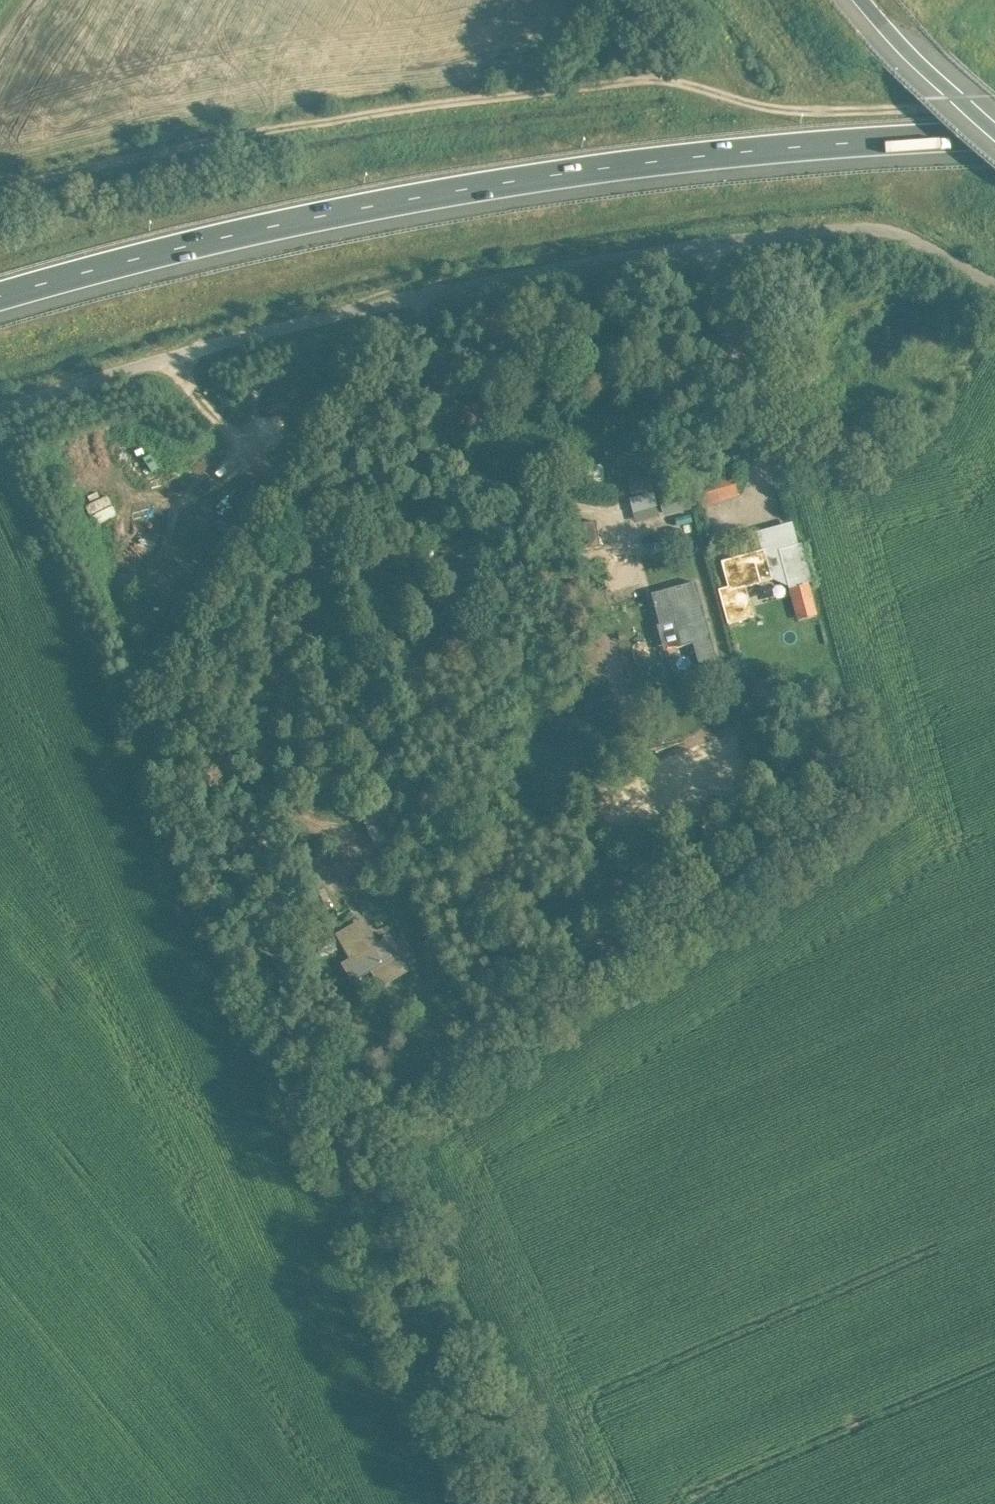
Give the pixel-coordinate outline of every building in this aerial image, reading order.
[(623,452),(637,516),(665,510),(651,446),(623,452)] [(696,484),(703,506),(738,495),(731,473),(696,484)] [(600,547),(596,521),(571,524),(574,550),(600,547)] [(802,544),(778,550),(789,589),(812,583),(802,544)] [(721,562),(728,587),(718,590),(728,625),(754,618),(746,588),(772,580),(764,550),(721,562)] [(651,594),(660,625),(674,621),(681,647),(693,644),(701,673),(719,668),(695,582),(651,594)] [(769,682),(755,680),(752,696),(766,699),(769,682)] [(356,924),(335,936),(349,960),(349,961),(341,966),(351,983),(394,958),(384,941),(376,945),(375,944),(365,926),(359,929),(356,924)]
